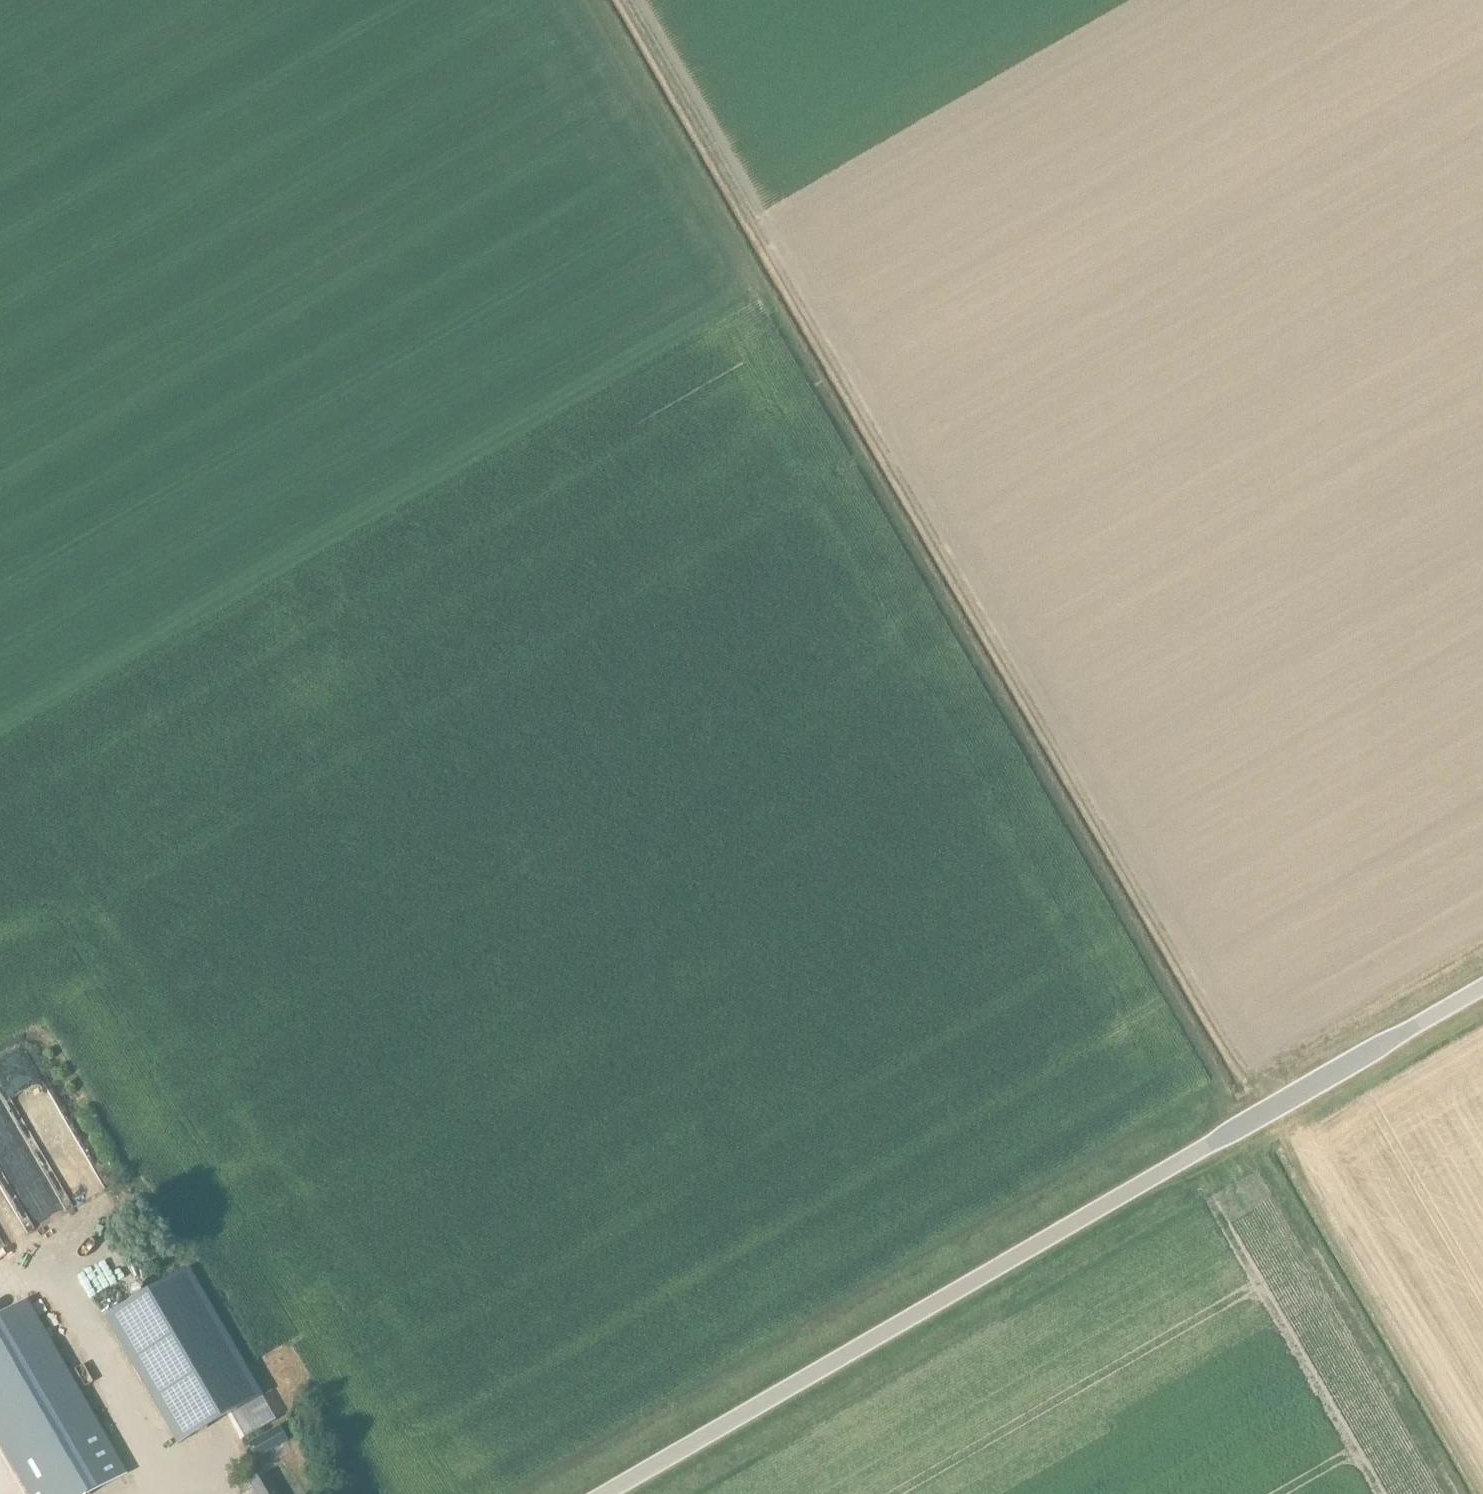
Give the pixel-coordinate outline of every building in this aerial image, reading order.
[(14,1226),(9,1217),(2,1222),(0,1217),(0,1234),(14,1226)] [(177,1445),(260,1397),(188,1271),(104,1318),(177,1445)] [(0,1316),(0,1448),(27,1493),(91,1493),(125,1475),(26,1302),(0,1316)] [(255,1460),(272,1450),(263,1436),(247,1446),(255,1460)] [(265,1475),(249,1484),(255,1493),(275,1493),(265,1475)]
